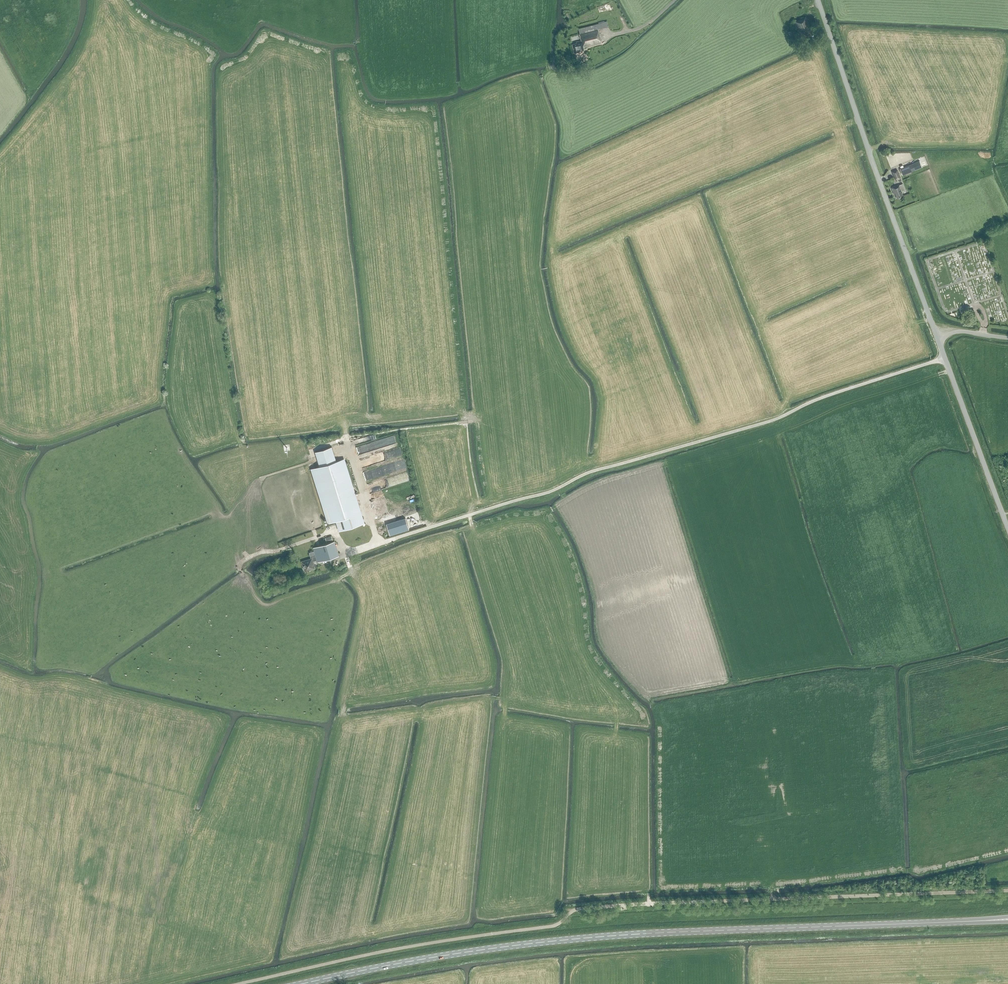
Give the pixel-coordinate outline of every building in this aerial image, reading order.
[(597,7),(599,13),(609,10),(607,4),(597,7)] [(811,29),(806,17),(790,24),(792,30),(796,28),(799,34),(797,35),(799,38),(802,36),(804,39),(808,38),(808,37),(813,35),(810,29),(811,29)] [(572,44),(574,53),(579,52),(579,51),(584,50),(583,47),(601,43),(598,29),(608,27),(607,22),(578,29),(579,34),(581,41),(576,42),(576,43),(572,44)] [(902,174),(914,169),(912,164),(900,169),(902,174)] [(895,193),(897,199),(903,197),(901,192),(905,190),(903,184),(891,188),(893,194),(895,193)] [(360,458),(399,448),(395,436),(357,445),(360,458)] [(331,447),(315,452),(319,467),(312,469),(328,523),(336,520),(340,531),(363,523),(343,459),(336,461),(331,447)] [(404,460),(397,463),(400,470),(407,468),(404,460)] [(388,486),(410,480),(408,472),(389,477),(388,474),(367,480),(368,484),(386,479),(388,486)] [(378,519),(418,507),(412,487),(372,500),(378,519)] [(315,569),(312,562),(317,560),(318,562),(339,555),(334,541),(313,548),(315,555),(310,557),(311,559),(302,562),(304,567),(303,568),(305,572),(310,571),(310,570),(315,569)]
